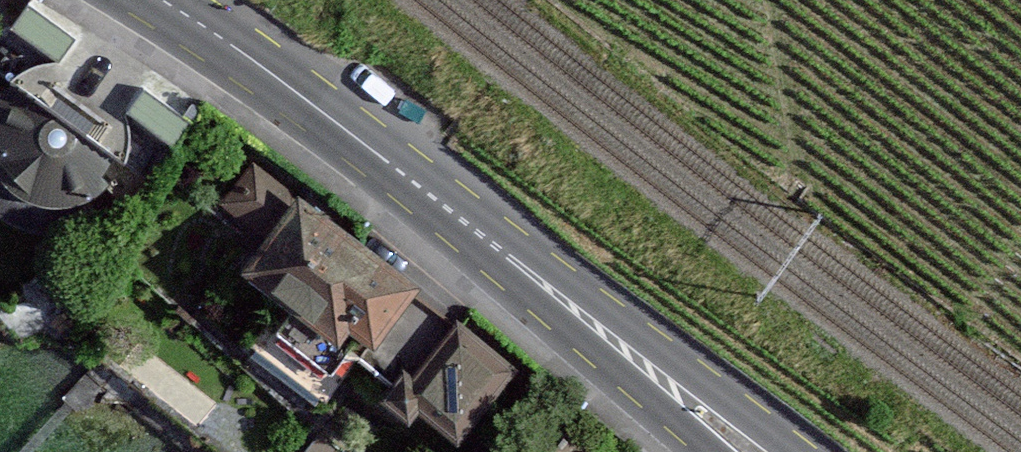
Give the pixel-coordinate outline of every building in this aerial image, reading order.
[(59,60),(76,39),(27,2),(11,22),(59,60)] [(4,77),(0,83),(0,173),(11,188),(32,203),(57,211),(83,210),(108,201),(129,186),(138,170),(4,77)] [(191,120),(144,88),(129,110),(176,142),(191,120)] [(226,210),(272,246),(304,205),(258,169),(226,210)] [(241,285),(267,306),(331,226),(304,205),(272,246),(241,285)] [(525,383),(331,226),(267,306),(284,320),(266,342),(316,383),(338,357),(380,391),(367,407),(388,424),(401,409),(453,451),(469,451),(525,383)] [(319,436),(307,451),(340,451),(319,436)] [(540,451),(559,451),(549,442),(540,451)]
